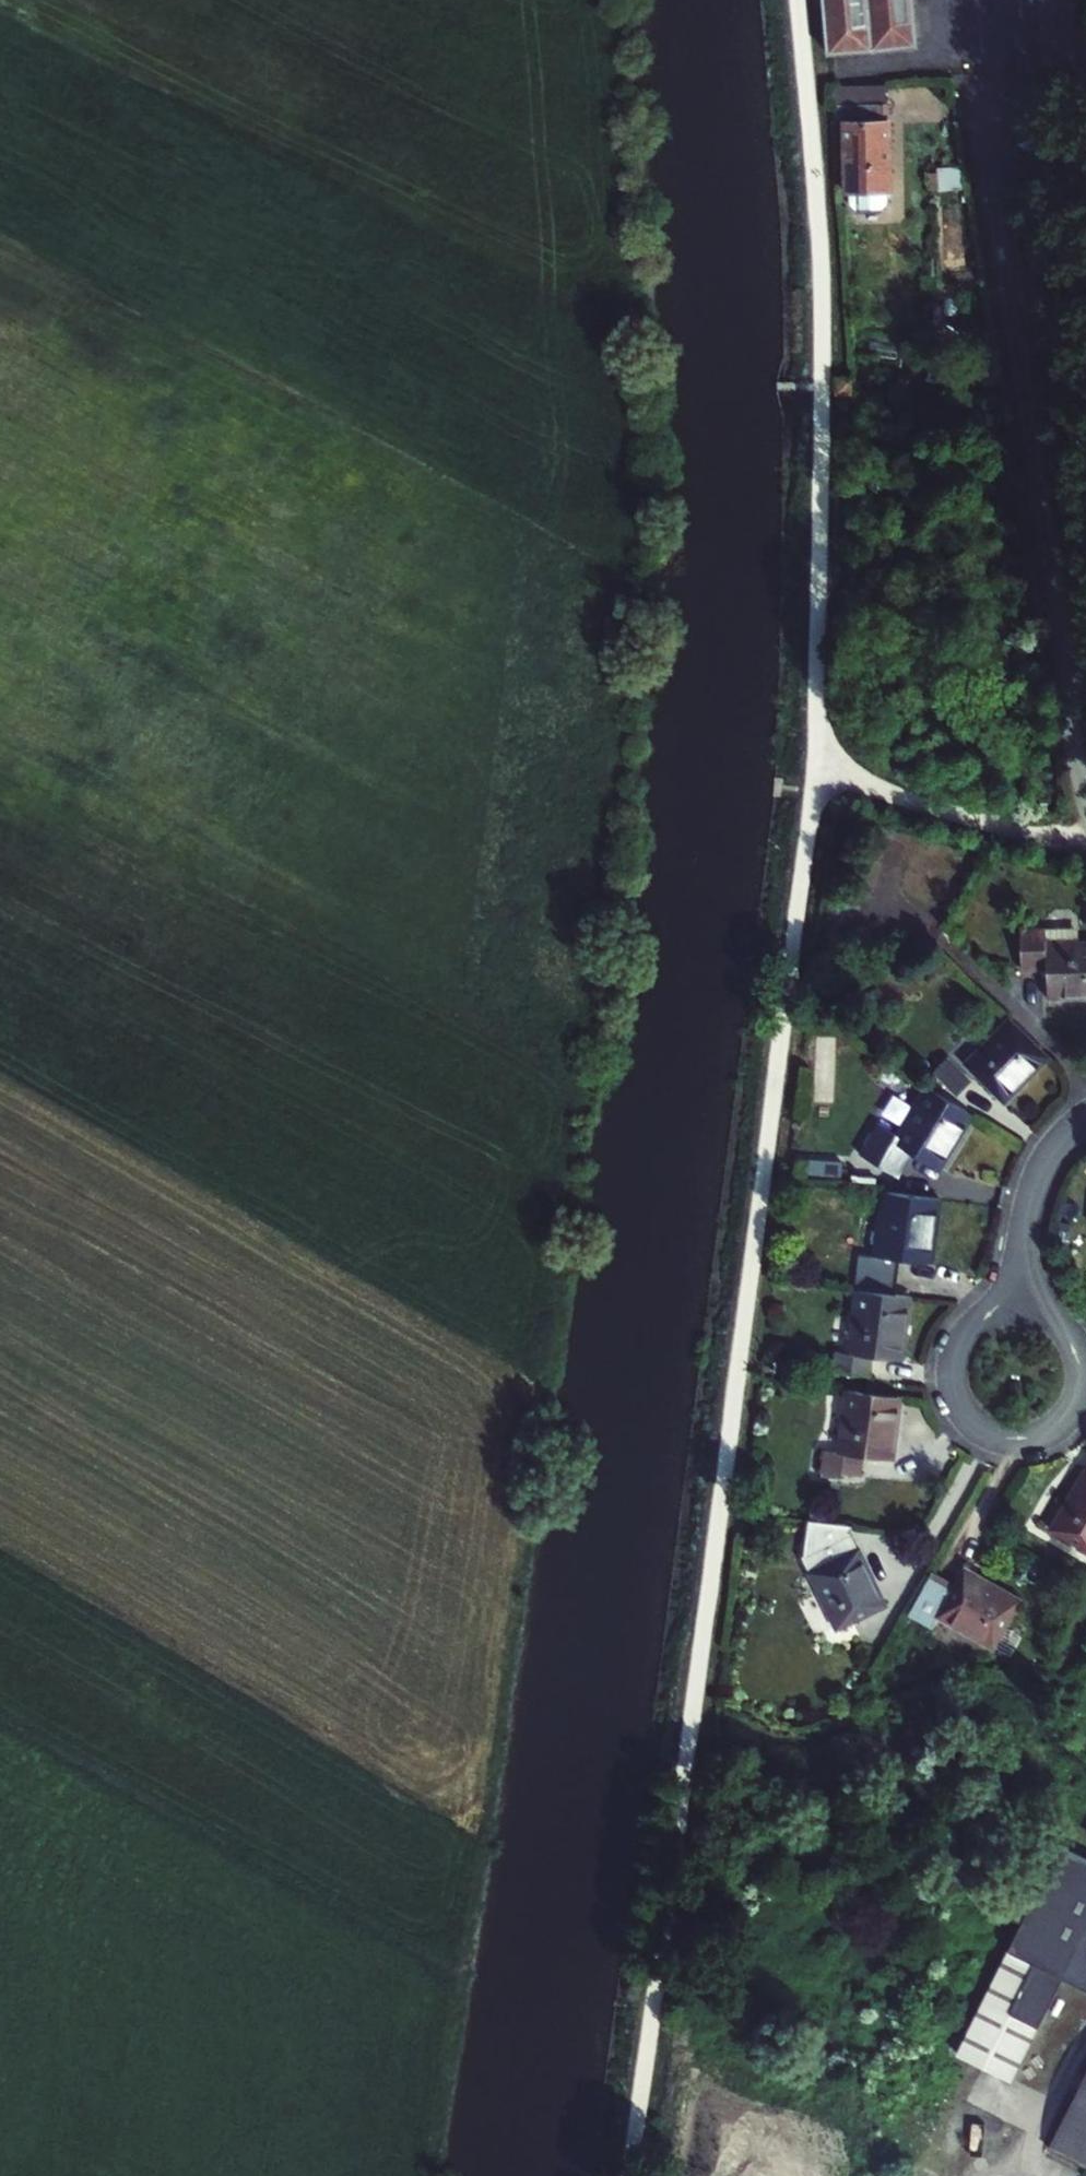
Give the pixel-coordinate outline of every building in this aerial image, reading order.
[(825,54),(830,53),(915,46),(910,0),(820,0),(825,54)] [(833,106),(834,123),(842,123),(885,123),(884,102),(833,106)] [(885,123),(842,123),(846,189),(849,189),(849,200),(855,206),(881,205),(886,199),(886,188),(889,188),(887,123),(885,123)] [(941,172),(933,174),(935,188),(943,187),(941,172)] [(1014,927),(1016,968),(1033,969),(1034,991),(1085,990),(1085,939),(1036,939),(1035,928),(1014,927)] [(1038,1056),(1000,1019),(950,1067),(987,1102),(1038,1056)] [(966,1117),(919,1088),(881,1146),(864,1136),(852,1155),(892,1178),(904,1158),(930,1175),(966,1117)] [(924,1267),(932,1205),(877,1198),(868,1262),(846,1260),(842,1297),(886,1303),(891,1263),(924,1267)] [(886,1303),(842,1297),(833,1375),(860,1379),(863,1360),(890,1364),(898,1305),(886,1303)] [(876,1467),(885,1401),(830,1393),(823,1460),(795,1456),(793,1476),(844,1483),(847,1463),(876,1467)] [(1085,1463),(1044,1540),(1085,1563),(1085,1463)] [(831,1532),(797,1527),(792,1562),(788,1564),(820,1635),(869,1612),(831,1537),(831,1532)] [(936,1583),(921,1574),(901,1605),(916,1614),(936,1583)] [(1000,1602),(960,1579),(933,1625),(973,1647),(1000,1602)] [(1072,1845),(1019,1949),(1045,1962),(1019,2014),(1046,2028),(1073,1977),(1085,1984),(1085,1852),(1072,1845)] [(1048,2144),(1085,2163),(1085,2077),(1048,2144)]
